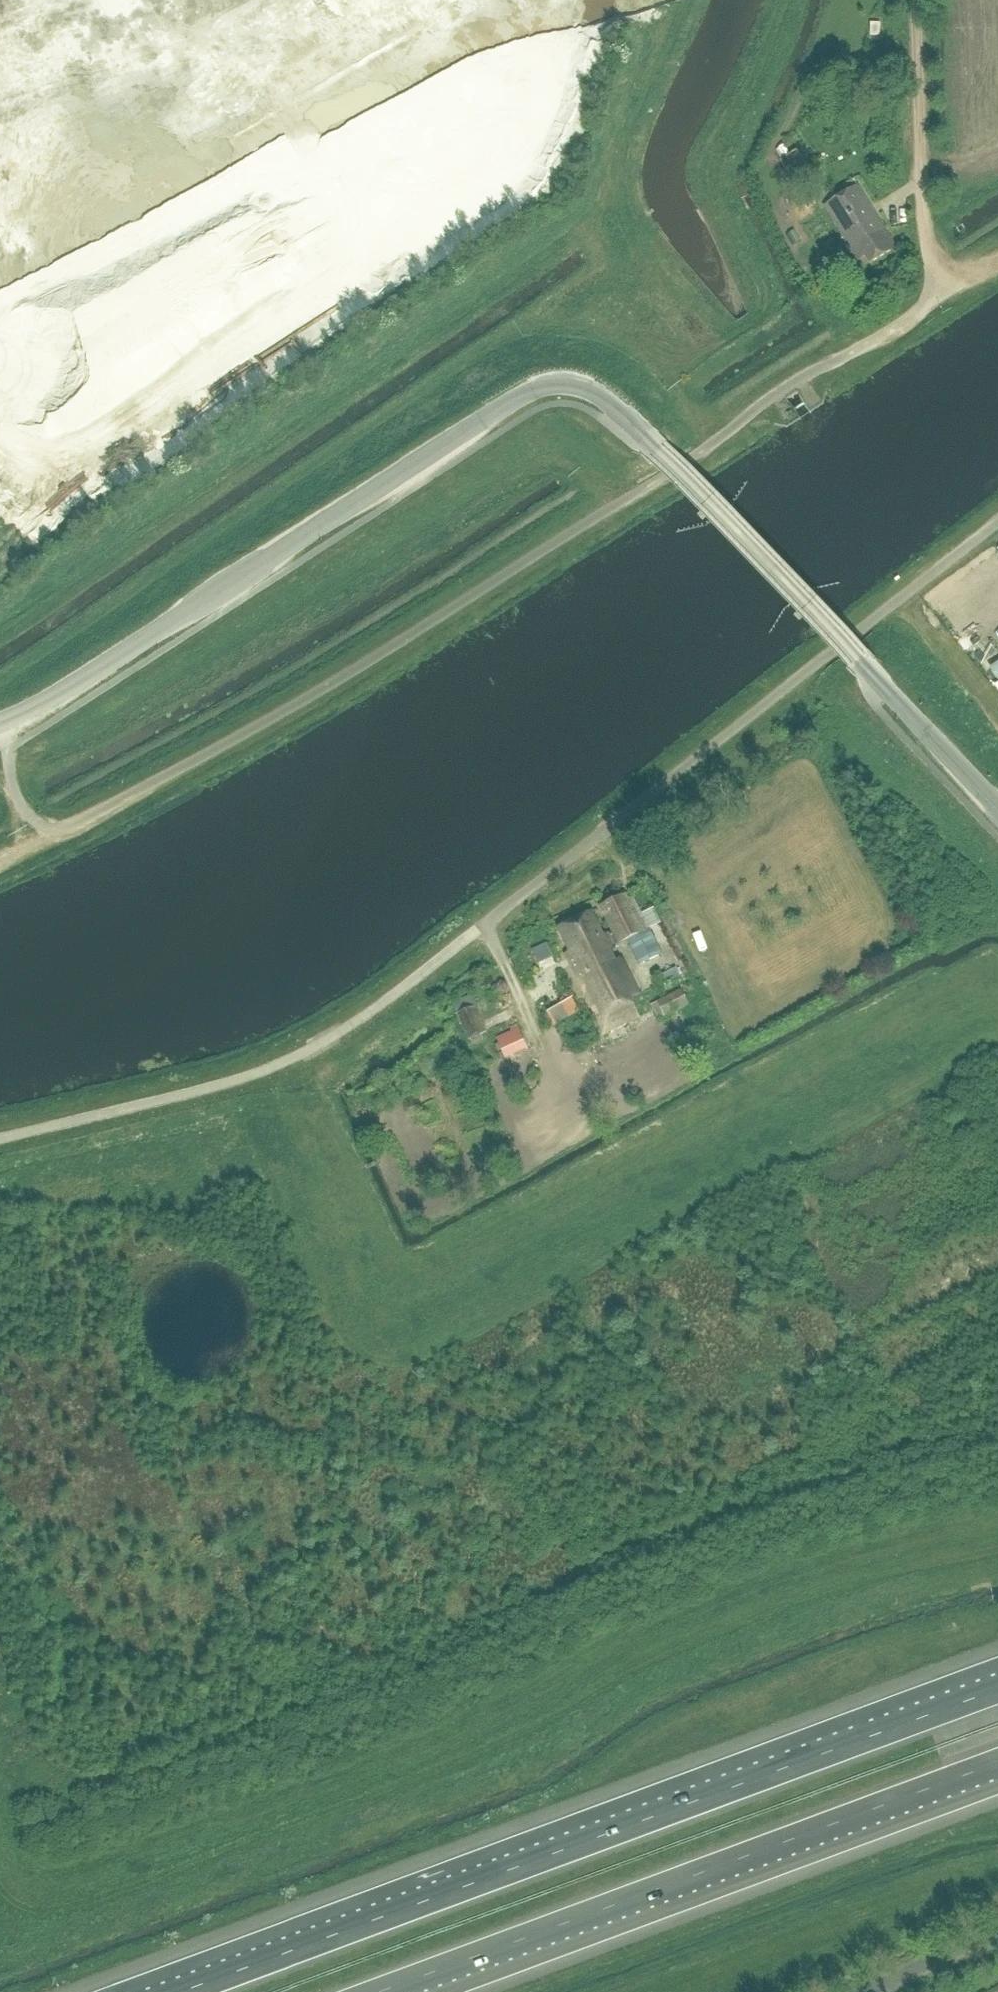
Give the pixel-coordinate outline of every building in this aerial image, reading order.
[(870,264),(894,248),(882,229),(879,231),(872,221),(876,219),(855,187),(824,207),(852,250),(858,246),(870,264)] [(610,950),(632,939),(644,933),(645,933),(626,895),(600,907),(611,933),(604,936),(594,914),(559,929),(570,952),(564,955),(602,1035),(640,1019),(634,1005),(634,999),(641,995),(637,988),(623,959),(616,962),(610,950)] [(665,1018),(689,1007),(682,990),(658,1002),(651,1006),(658,1021),(665,1018)] [(467,1040),(487,1033),(477,1007),(456,1015),(467,1040)] [(497,1039),(502,1052),(505,1060),(528,1051),(519,1029),(497,1039)]
